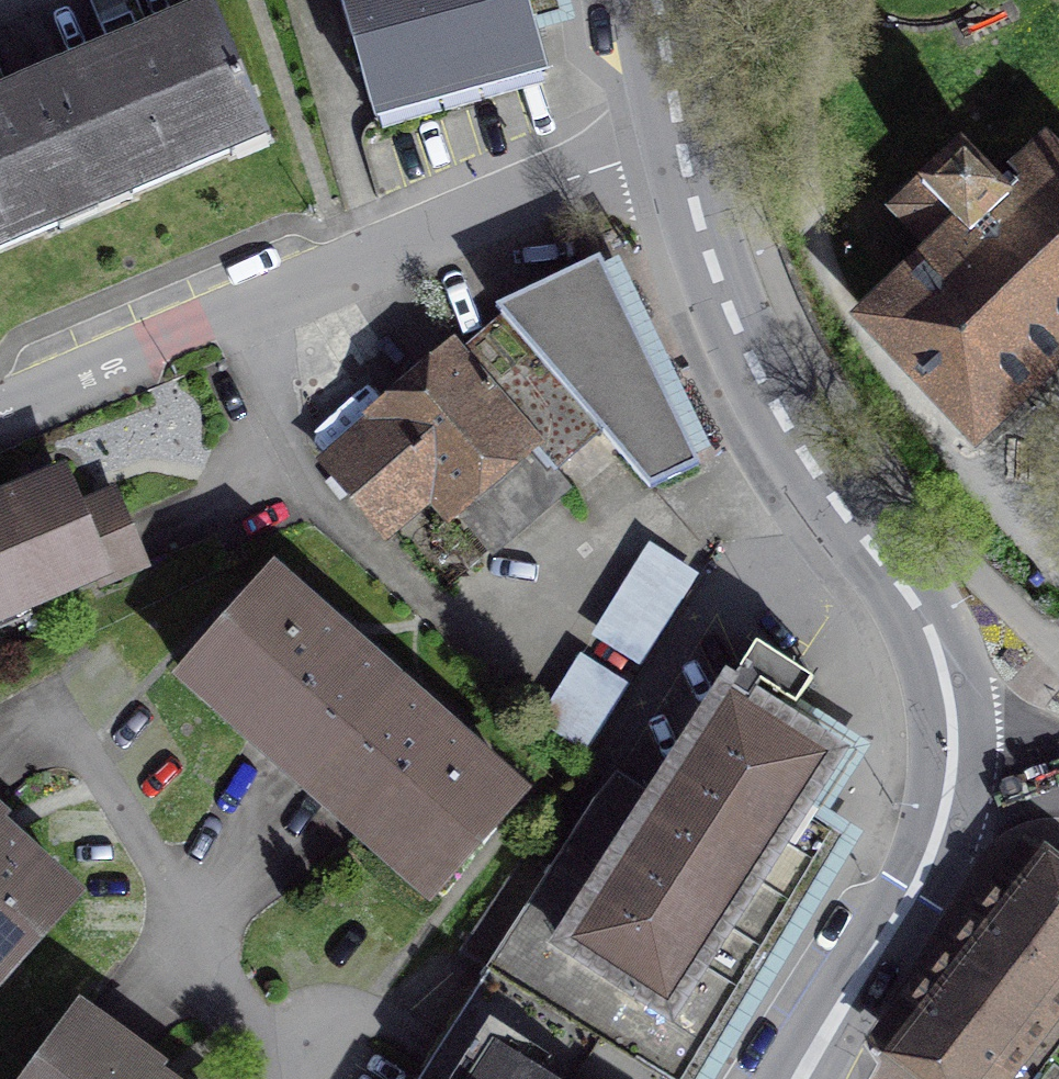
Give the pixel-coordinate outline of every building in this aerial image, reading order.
[(378,122),(547,73),(526,0),(342,0),(378,122)] [(39,75),(95,207),(266,135),(210,3),(39,75)] [(39,75),(0,91),(0,247),(95,207),(39,75)] [(1046,157),(1005,195),(962,148),(899,208),(943,255),(874,320),(977,429),(1058,351),(1058,170),(1046,157)] [(699,465),(600,259),(497,308),(506,319),(459,360),(460,361),(386,425),(386,426),(338,468),(371,505),(418,464),(493,551),(567,486),(550,467),(597,426),(650,486),(699,465)] [(0,502),(0,607),(24,597),(25,601),(98,570),(103,583),(144,565),(122,511),(105,518),(97,499),(75,508),(62,476),(0,502)] [(593,630),(644,661),(702,566),(651,535),(593,630)] [(396,683),(281,581),(258,607),(249,599),(183,674),(307,784),(308,783),(395,685),(396,683)] [(757,643),(656,803),(619,780),(599,805),(557,867),(529,848),(459,951),(491,970),(662,1078),(686,1078),(828,840),(792,819),(831,754),(784,723),(812,679),(757,643)] [(594,743),(630,675),(585,650),(549,718),(594,743)] [(510,786),(395,685),(308,783),(432,893),(496,820),(487,812),(510,786)] [(73,895),(0,829),(0,976),(73,895)] [(1033,858),(892,1041),(940,1078),(994,1078),(1058,995),(1058,878),(1033,858)] [(491,970),(421,1078),(662,1078),(491,970)] [(82,1013),(33,1078),(156,1078),(152,1076),(157,1069),(82,1013)]
